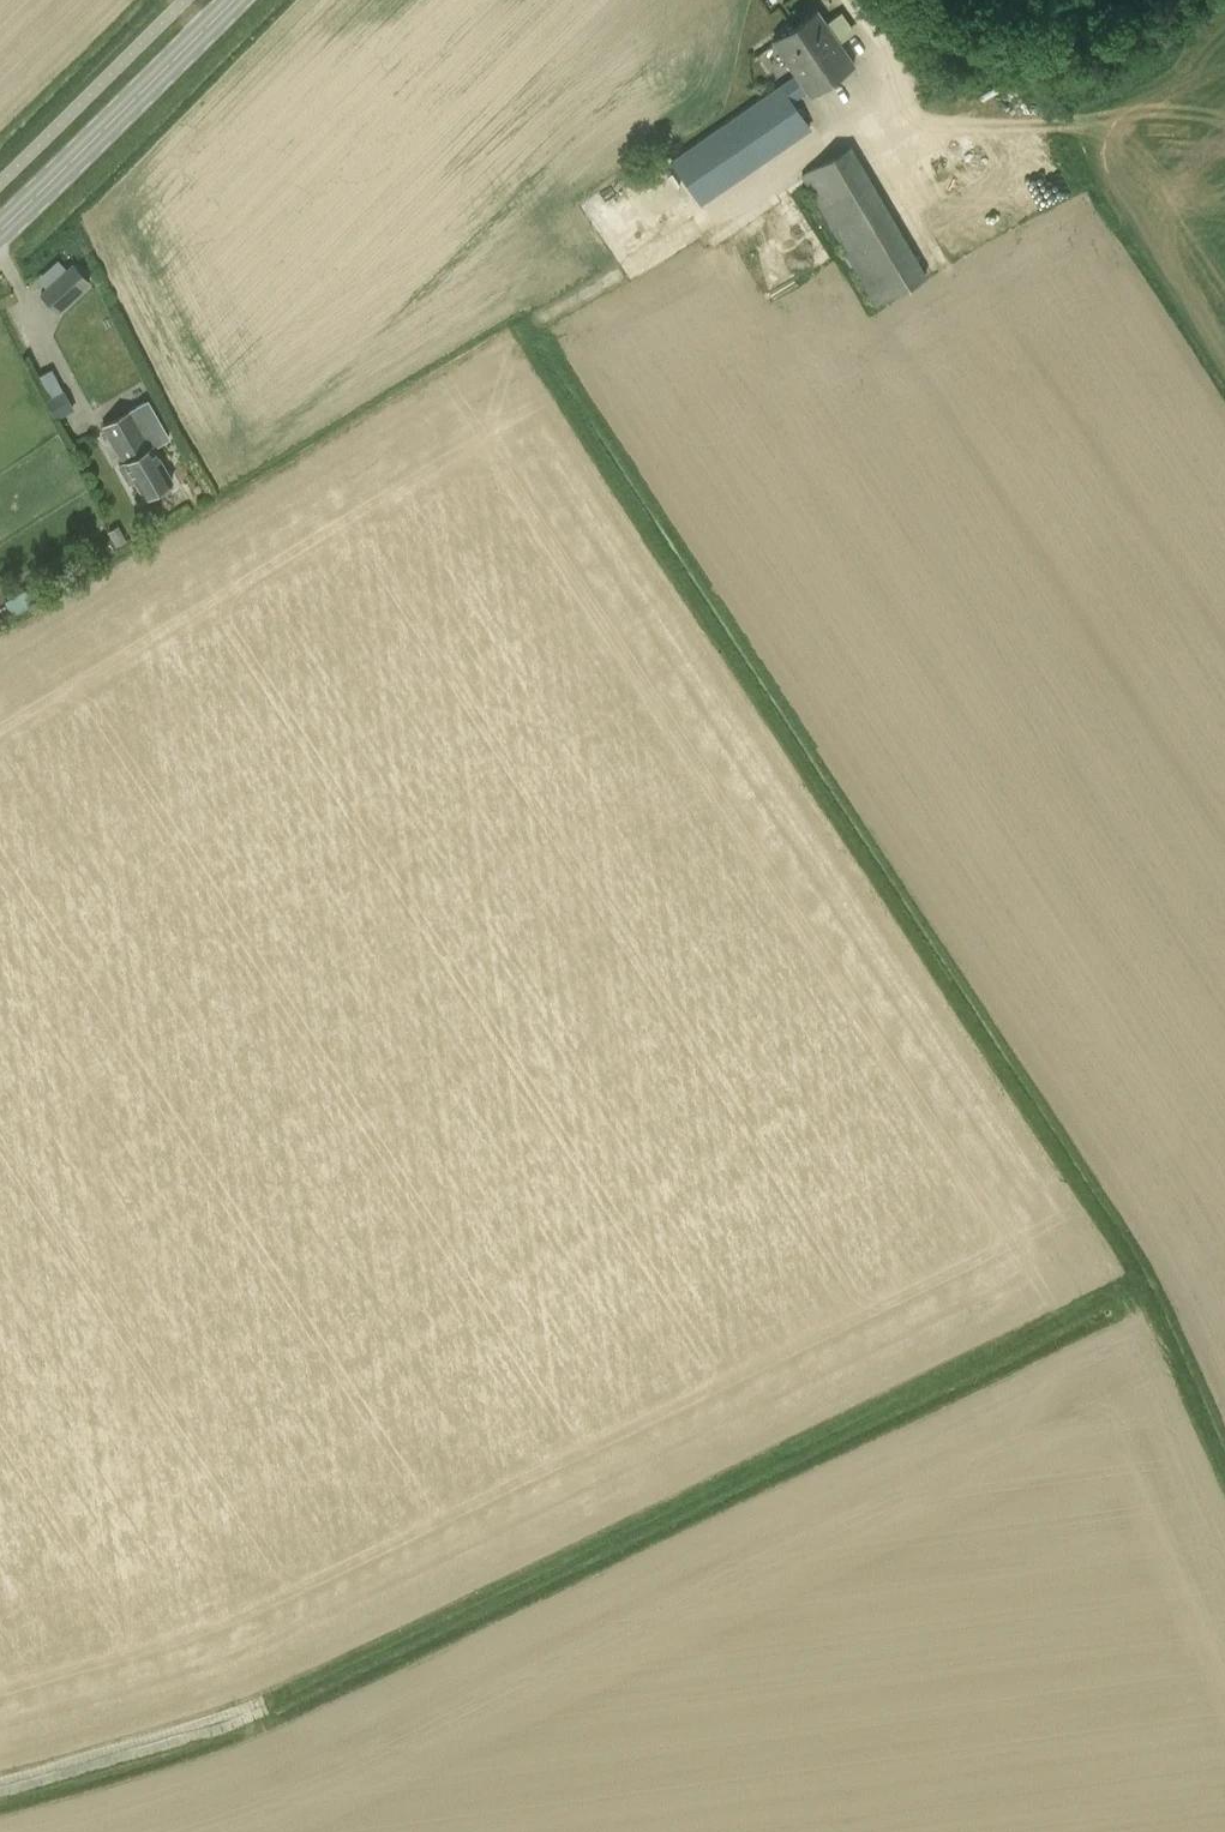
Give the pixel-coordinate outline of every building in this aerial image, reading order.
[(773,41),(795,74),(777,87),(669,162),(700,206),(811,129),(790,103),(806,91),(810,96),(854,66),(816,11),(773,41)] [(800,175),(876,306),(877,305),(928,278),(927,277),(851,146),(800,175)] [(91,282),(73,262),(39,293),(57,313),(91,282)] [(52,393),(63,389),(54,368),(43,372),(52,393)] [(104,428),(123,462),(117,465),(128,484),(133,481),(143,498),(173,481),(155,447),(170,439),(150,402),(104,428)]
